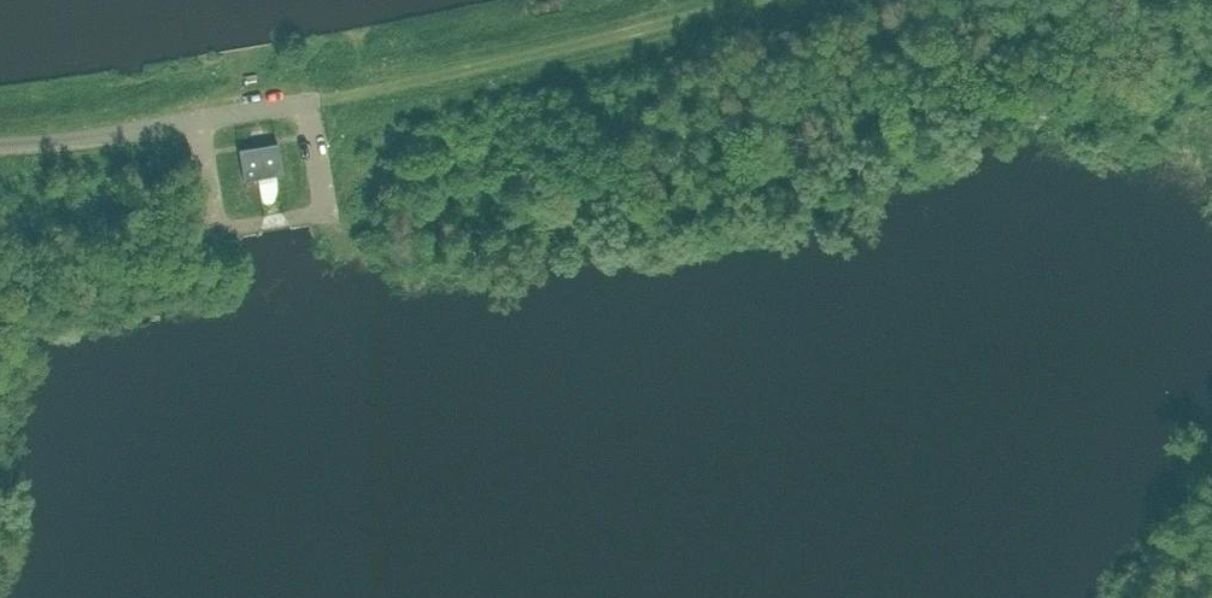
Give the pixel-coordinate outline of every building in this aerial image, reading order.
[(243,179),(282,172),(276,142),(238,149),(243,179)]
